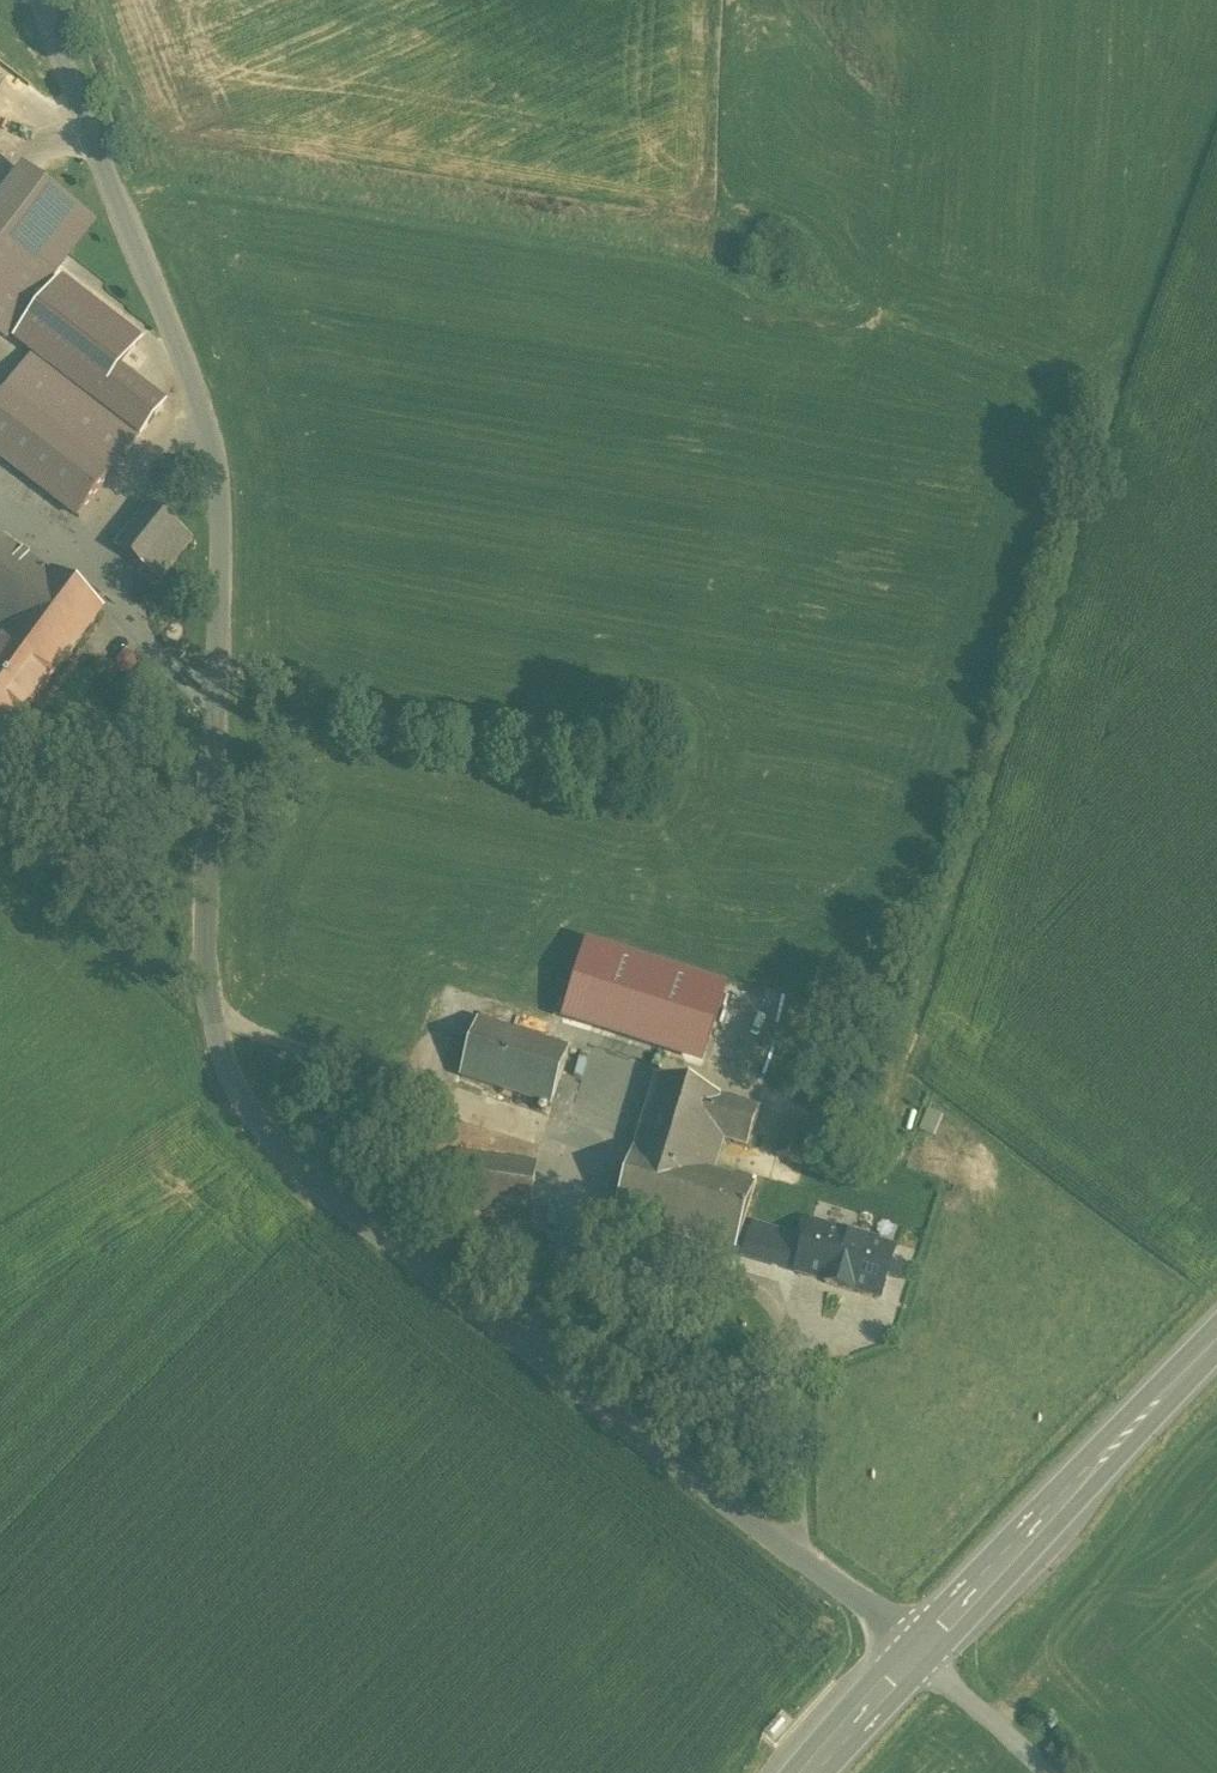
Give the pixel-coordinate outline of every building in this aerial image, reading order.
[(22,168),(0,197),(0,338),(8,344),(98,224),(22,168)] [(33,357),(0,401),(0,463),(77,522),(168,404),(123,369),(145,341),(62,278),(13,342),(33,357)] [(199,545),(155,512),(123,555),(167,588),(199,545)] [(0,537),(0,632),(9,638),(0,650),(0,739),(13,748),(110,619),(1,537),(0,537)] [(587,1053),(499,1027),(479,1090),(568,1117),(587,1053)] [(770,1122),(661,1090),(622,1225),(790,1274),(809,1209),(721,1184),(730,1153),(758,1161),(770,1122)] [(556,1160),(481,1149),(473,1202),(548,1213),(556,1160)]
